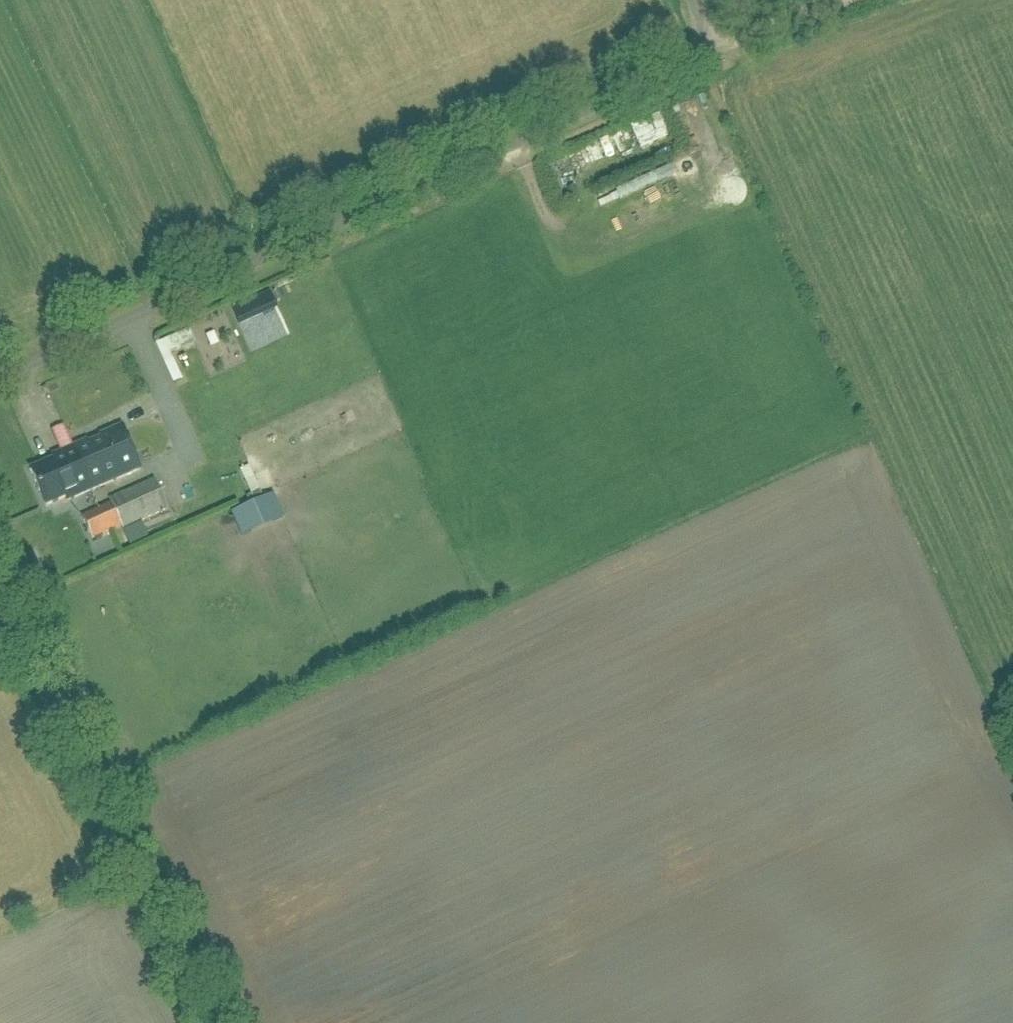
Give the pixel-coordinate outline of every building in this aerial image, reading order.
[(658,117),(631,128),(640,150),(667,139),(658,117)] [(672,164),(615,190),(619,199),(676,174),(672,164)] [(270,295),(231,312),(238,327),(276,310),(270,295)] [(194,344),(188,330),(155,345),(173,385),(181,381),(170,355),(194,344)] [(213,334),(205,337),(209,347),(217,344),(213,334)] [(80,444),(68,449),(87,493),(133,473),(114,429),(93,438),(95,443),(82,448),(80,444)] [(52,461),(29,471),(30,473),(44,504),(45,508),(66,499),(67,501),(87,493),(68,449),(61,452),(63,456),(52,461)] [(232,472),(243,497),(253,492),(242,468),(232,472)] [(121,531),(165,511),(152,482),(107,502),(108,505),(80,518),(90,542),(120,529),(121,531)] [(273,497),(230,515),(240,538),(283,520),(273,497)]
